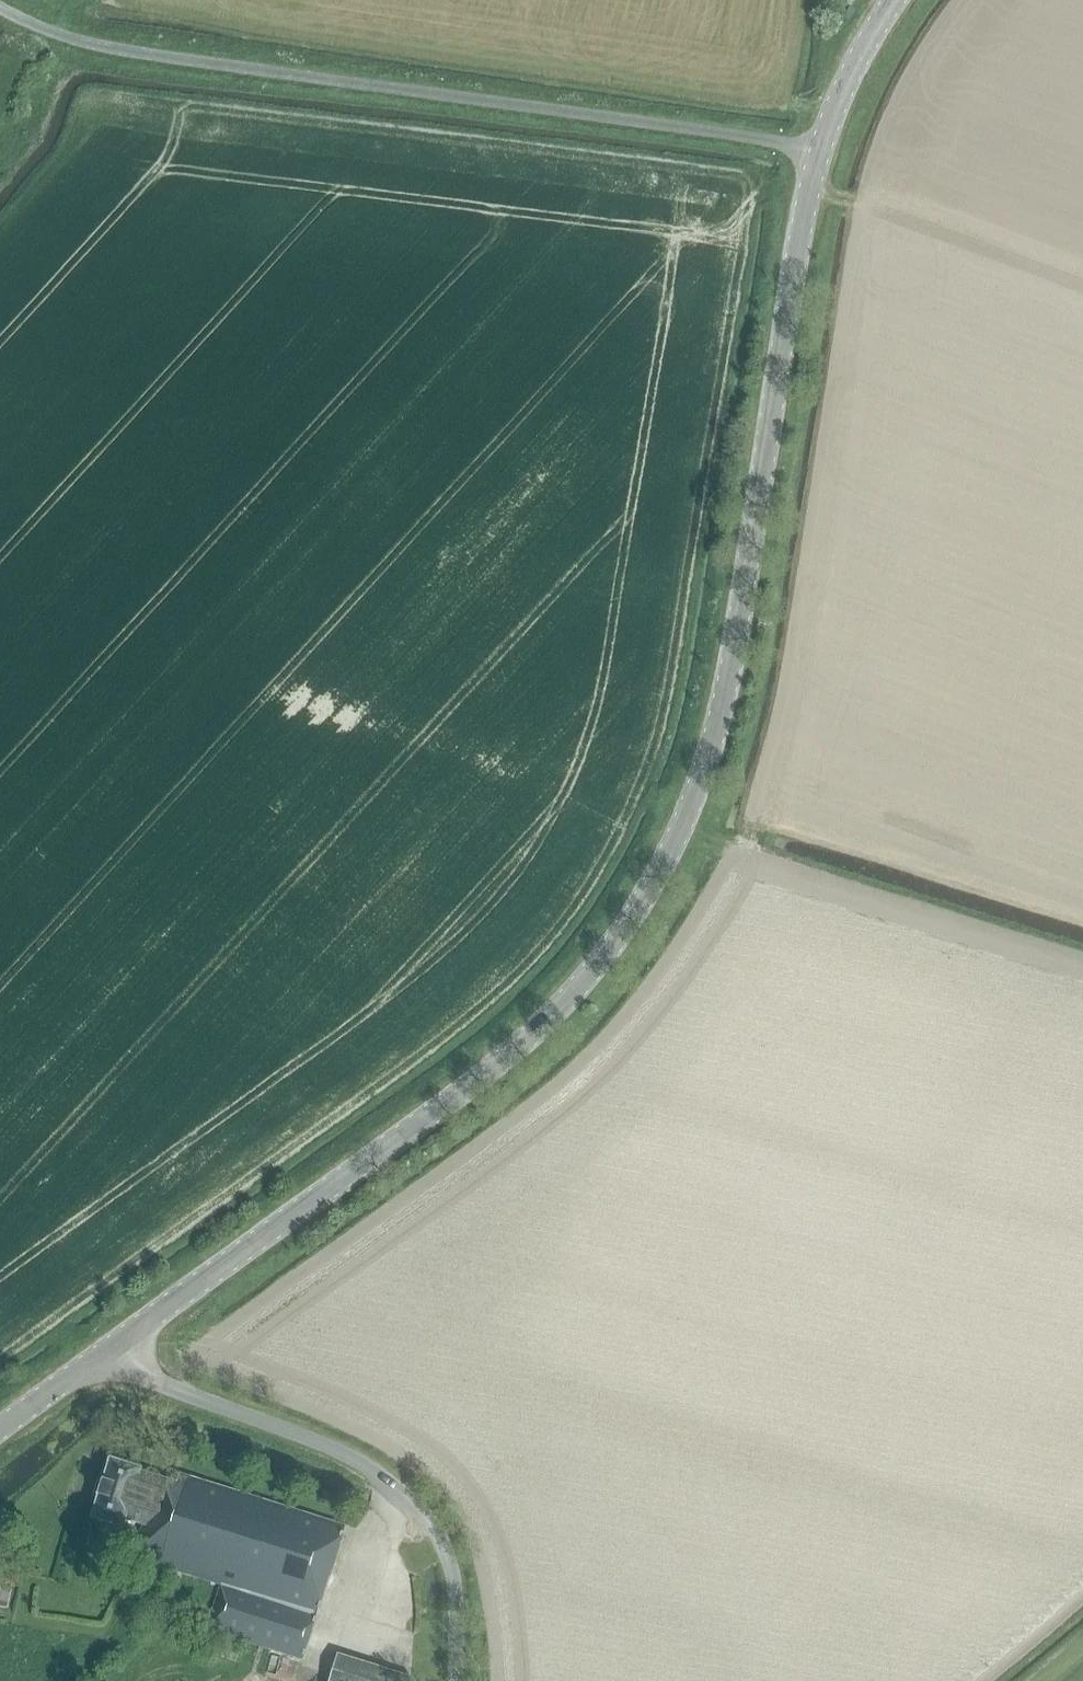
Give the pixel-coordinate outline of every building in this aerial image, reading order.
[(204,1626),(223,1632),(301,1659),(345,1526),(180,1468),(177,1478),(142,1466),(143,1463),(112,1452),(92,1510),(123,1521),(126,1513),(144,1519),(133,1551),(220,1582),(204,1626)] [(125,1571),(113,1568),(109,1583),(120,1586),(125,1571)] [(233,1659),(236,1648),(221,1643),(218,1654),(233,1659)] [(413,1679),(337,1655),(329,1680),(412,1680),(413,1679)]
